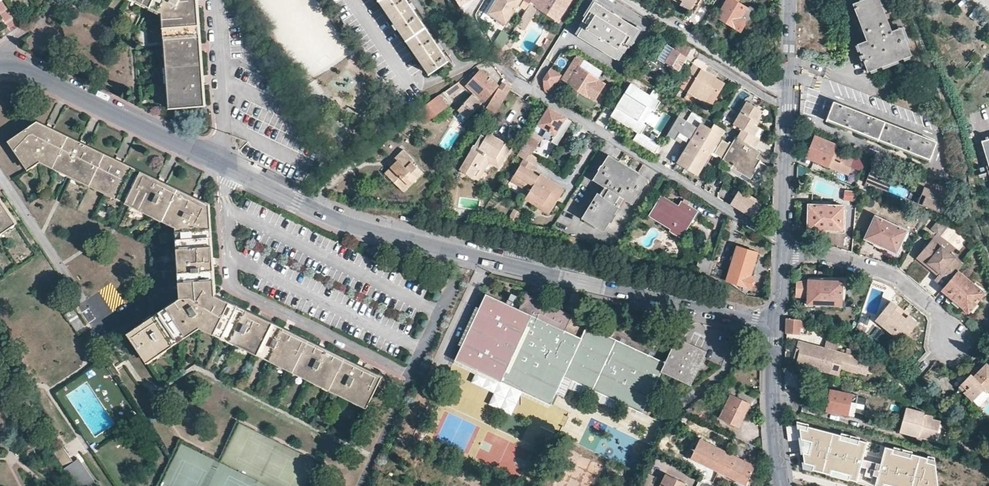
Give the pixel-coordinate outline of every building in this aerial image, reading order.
[(160,7),(168,103),(205,101),(203,78),(200,45),(197,1),(197,0),(146,0),(160,7)] [(408,0),(379,0),(430,74),(449,61),(408,0)] [(459,6),(464,13),(468,8),(474,0),(467,0),(459,6)] [(488,13),(506,24),(520,0),(496,0),(488,13)] [(570,0),(532,0),(531,2),(532,2),(519,23),(525,27),(537,6),(558,19),(570,0)] [(529,4),(523,0),(519,6),(526,10),(529,4)] [(694,12),(698,6),(694,3),(688,0),(684,0),(684,1),(683,0),(674,0),(694,12)] [(739,0),(727,0),(717,17),(740,31),(746,20),(750,20),(755,13),(753,8),(749,5),(748,6),(745,7),(737,3),(739,0)] [(901,27),(903,26),(900,17),(888,22),(880,0),(863,0),(854,4),(864,33),(865,33),(868,40),(858,44),(868,71),(911,54),(901,27)] [(638,29),(594,2),(575,33),(618,60),(627,46),(628,47),(630,45),(628,44),(638,29)] [(503,50),(511,37),(502,31),(494,44),(503,50)] [(678,70),(691,49),(678,41),(673,48),(668,45),(659,59),(678,70)] [(604,83),(597,79),(602,71),(577,55),(561,79),(569,84),(587,95),(593,99),(604,83)] [(699,69),(691,65),(685,74),(693,79),(699,69)] [(551,90),(560,75),(550,68),(544,78),(543,79),(543,80),(543,86),(551,90)] [(685,74),(678,87),(710,106),(723,84),(699,69),(693,79),(685,74)] [(497,86),(480,70),(467,85),(484,100),(497,86)] [(465,87),(460,81),(450,89),(453,93),(454,95),(465,87)] [(510,86),(502,81),(483,111),(492,117),(509,89),(510,86)] [(654,111),(660,102),(630,83),(610,116),(617,120),(620,116),(625,119),(623,123),(637,132),(633,139),(655,153),(660,145),(641,133),(646,125),(638,120),(646,106),(654,111)] [(450,89),(449,88),(437,97),(430,101),(416,113),(424,122),(445,106),(444,104),(451,99),(450,97),(453,93),(450,89)] [(470,92),(457,107),(468,116),(481,102),(470,92)] [(935,142),(835,101),(828,118),(929,157),(935,142)] [(742,129),(737,137),(754,147),(759,139),(757,138),(754,136),(756,132),(751,129),(754,125),(753,124),(756,119),(761,111),(746,102),(733,123),(742,129)] [(538,123),(537,122),(521,147),(531,153),(538,142),(535,140),(543,127),(546,129),(543,134),(552,140),(566,117),(548,106),(538,123)] [(678,115),(667,134),(687,146),(678,162),(698,173),(724,129),(716,125),(714,123),(713,124),(710,129),(701,123),(704,119),(692,111),(687,121),(678,115)] [(556,142),(570,119),(566,117),(552,140),(556,142)] [(212,262),(207,202),(197,196),(163,179),(123,159),(116,155),(84,140),(52,124),(37,118),(8,137),(27,166),(41,158),(53,164),(69,172),(70,173),(72,174),(90,182),(103,189),(126,200),(128,201),(129,202),(153,213),(161,217),(175,224),(176,238),(177,261),(179,278),(180,294),(175,297),(174,298),(172,299),(159,308),(136,323),(127,329),(147,358),(175,339),(189,330),(200,323),(222,334),(236,341),(257,351),(271,358),(293,369),(308,376),(328,387),(337,391),(364,404),(379,373),(366,366),(323,346),(289,328),(250,308),(215,291),(212,262)] [(710,129),(713,124),(704,119),(701,123),(710,129)] [(496,157),(493,163),(499,166),(511,145),(489,131),(486,136),(482,133),(460,169),(478,179),(485,168),(478,164),(486,151),(496,157)] [(988,135),(986,136),(986,138),(979,140),(979,141),(985,162),(988,161),(988,165),(988,135)] [(836,144),(816,136),(807,157),(813,159),(829,165),(834,151),(836,144)] [(754,147),(737,137),(733,143),(729,141),(728,143),(722,139),(714,153),(724,159),(723,160),(731,164),(729,167),(730,168),(731,165),(750,176),(754,168),(756,169),(760,161),(754,158),(759,150),(755,148),(754,147)] [(521,147),(517,154),(524,158),(512,179),(530,190),(539,175),(531,170),(538,157),(531,153),(521,147)] [(395,160),(389,167),(384,172),(402,191),(421,171),(411,161),(412,158),(401,148),(393,157),(395,160)] [(489,160),(493,163),(496,157),(486,151),(478,164),(485,168),(489,160)] [(855,159),(834,151),(829,165),(849,173),(855,159)] [(632,203),(647,178),(638,173),(619,161),(609,154),(594,179),(605,186),(599,194),(598,193),(582,217),(603,230),(610,221),(608,220),(614,211),(615,212),(619,205),(621,207),(626,199),(632,203)] [(386,163),(389,167),(395,160),(393,157),(386,163)] [(949,196),(952,188),(933,181),(930,188),(918,183),(919,183),(918,182),(874,165),(865,186),(871,188),(873,185),(885,190),(890,178),(894,179),(916,188),(915,191),(923,194),(927,196),(923,205),(951,216),(955,207),(951,205),(954,198),(949,196)] [(530,190),(526,197),(535,202),(537,199),(552,209),(558,200),(556,198),(558,194),(560,196),(565,188),(540,173),(539,175),(530,190)] [(921,176),(918,182),(919,183),(918,183),(930,188),(933,181),(921,176)] [(890,178),(885,190),(889,191),(894,179),(890,178)] [(729,192),(721,187),(721,188),(717,194),(718,195),(725,199),(729,192)] [(843,200),(854,203),(856,193),(845,190),(843,200)] [(753,216),(760,204),(738,191),(731,203),(753,216)] [(17,219),(11,209),(0,193),(0,231),(17,219)] [(681,236),(696,211),(681,202),(680,205),(662,195),(650,215),(673,228),(672,230),(681,236)] [(537,199),(535,202),(551,211),(552,209),(537,199)] [(844,230),(845,206),(844,206),(810,204),(810,205),(809,229),(843,230),(844,230)] [(560,223),(569,225),(570,217),(561,215),(560,223)] [(896,253),(907,230),(876,215),(865,238),(896,253)] [(936,220),(930,233),(962,248),(968,236),(936,220)] [(935,280),(944,287),(958,271),(963,264),(933,239),(919,255),(936,270),(934,272),(938,276),(935,280)] [(725,275),(723,280),(724,280),(750,288),(754,277),(749,275),(756,252),(737,246),(728,276),(725,275)] [(936,270),(919,255),(917,257),(934,272),(936,270)] [(700,256),(696,270),(710,275),(714,261),(700,256)] [(944,287),(941,290),(969,313),(984,294),(958,271),(944,287)] [(842,306),(843,280),(808,279),(808,281),(796,283),(795,296),(807,296),(807,305),(842,306)] [(535,311),(518,303),(486,287),(453,352),(547,398),(560,373),(579,333),(564,325),(571,310),(543,296),(535,311)] [(916,322),(907,315),(905,317),(895,308),(897,306),(891,301),(876,319),(876,320),(893,334),(896,331),(905,338),(916,324),(917,323),(917,322),(916,322)] [(905,317),(907,315),(897,306),(895,308),(905,317)] [(84,323),(74,308),(66,313),(77,328),(84,323)] [(786,318),(786,332),(798,332),(799,332),(800,331),(800,323),(803,323),(803,320),(800,320),(801,320),(801,319),(800,319),(786,318)] [(579,333),(560,373),(643,413),(661,372),(665,364),(583,324),(579,333)] [(902,341),(905,338),(896,331),(893,334),(901,341),(902,341)] [(677,338),(661,372),(693,387),(708,352),(677,338)] [(858,371),(861,359),(855,357),(846,355),(836,352),(839,342),(827,339),(824,349),(799,342),(795,356),(799,358),(798,363),(839,374),(841,366),(858,371)] [(846,355),(855,357),(856,351),(848,349),(846,355)] [(120,372),(113,361),(109,364),(107,365),(114,376),(116,375),(120,372)] [(969,376),(961,384),(965,389),(965,393),(972,399),(984,388),(987,391),(988,388),(988,366),(988,365),(987,363),(981,369),(972,378),(969,376)] [(977,366),(969,376),(972,378),(981,369),(977,366)] [(571,382),(569,389),(578,392),(580,385),(571,382)] [(853,415),(857,395),(831,389),(827,410),(853,415)] [(738,427),(750,402),(730,393),(719,417),(738,427)] [(900,430),(900,431),(936,440),(941,421),(932,419),(933,416),(923,414),(924,412),(906,408),(900,430)] [(935,461),(885,448),(881,465),(861,460),(866,442),(797,424),(797,426),(799,440),(803,469),(856,482),(860,468),(866,469),(864,476),(877,479),(875,485),(938,485),(935,461)] [(797,426),(787,427),(789,441),(799,440),(797,426)] [(717,470),(727,451),(699,438),(690,457),(717,470)] [(79,456),(72,459),(62,444),(53,450),(76,485),(87,485),(95,481),(79,456)] [(754,465),(727,451),(717,470),(745,484),(754,465)] [(685,483),(665,473),(659,485),(683,485),(685,483)]
